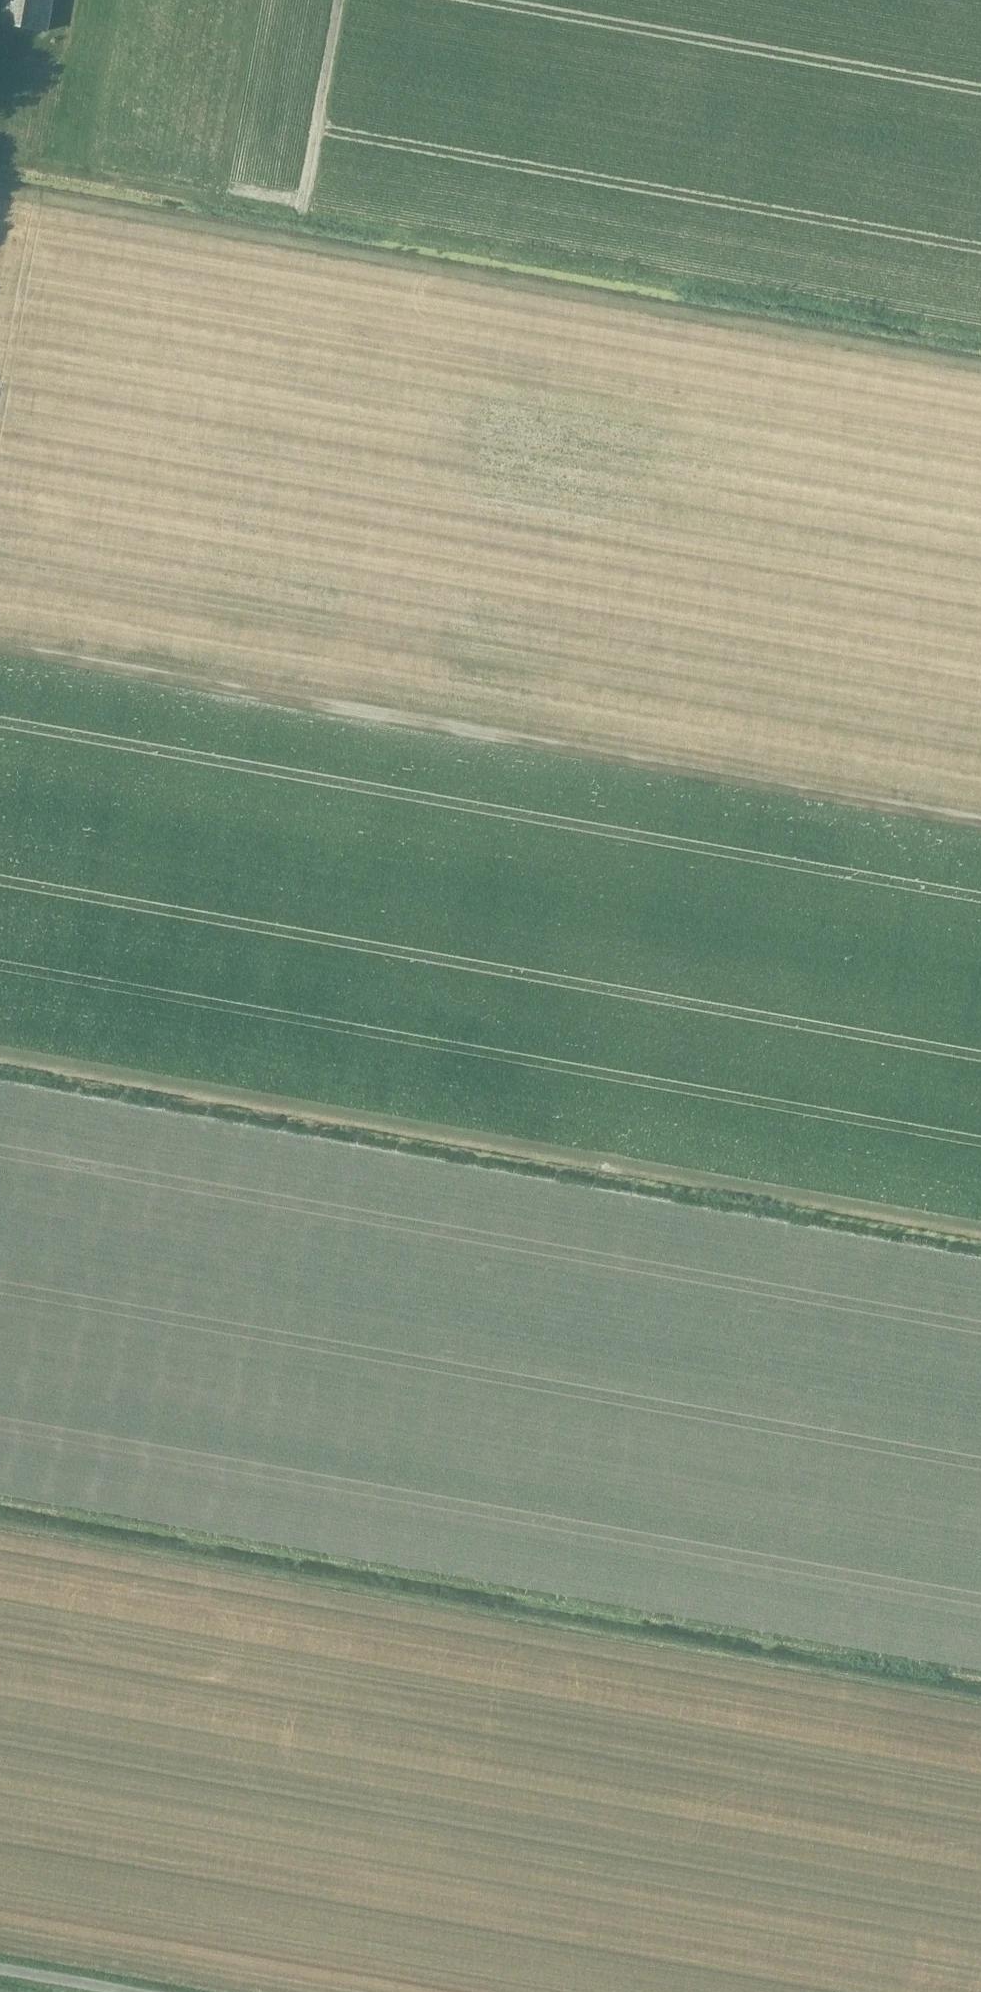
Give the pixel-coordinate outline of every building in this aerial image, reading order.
[(52,0),(0,0),(0,25),(47,33),(52,0)]
